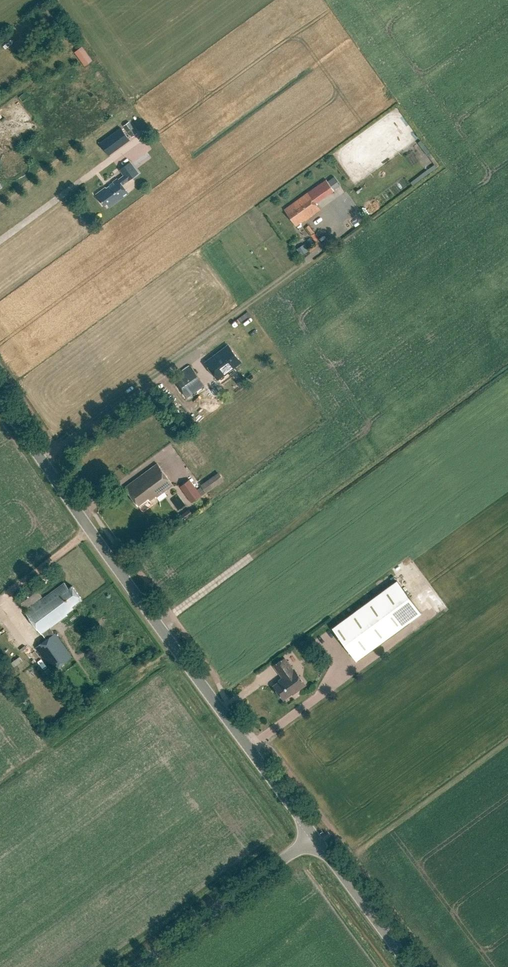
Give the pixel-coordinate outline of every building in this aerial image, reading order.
[(74,52),(85,66),(92,61),(82,46),(74,52)] [(129,121),(123,125),(132,137),(137,133),(129,121)] [(122,128),(106,139),(114,151),(130,139),(122,128)] [(117,177),(96,193),(104,204),(107,202),(110,206),(119,201),(118,200),(128,193),(122,185),(139,173),(131,162),(120,170),(123,175),(118,179),(117,177)] [(307,192),(284,209),(296,225),(304,219),(305,220),(320,209),(316,203),(334,191),(326,179),(307,192)] [(308,251),(305,246),(298,250),(301,256),(308,251)] [(257,330),(254,333),(249,326),(243,331),(248,337),(240,344),(244,349),(261,336),(257,330)] [(206,362),(216,376),(228,368),(229,370),(241,361),(231,348),(228,350),(225,346),(215,354),(215,355),(206,362)] [(187,398),(204,386),(190,364),(172,376),(187,398)] [(217,398),(221,391),(215,388),(211,395),(217,398)] [(125,486),(139,506),(150,498),(151,500),(157,496),(158,498),(175,485),(159,462),(125,486)] [(200,485),(206,492),(224,480),(218,472),(200,485)] [(189,479),(180,486),(191,502),(201,495),(189,479)] [(184,520),(192,514),(188,509),(180,515),(184,520)] [(393,582),(332,627),(356,659),(421,612),(397,579),(396,580),(393,582)] [(32,583),(14,597),(42,635),(43,634),(47,639),(36,647),(52,671),(73,657),(56,633),(55,634),(51,628),(68,615),(67,614),(74,608),(73,606),(82,599),(72,586),(69,588),(65,582),(41,600),(40,599),(42,597),(32,583)] [(281,681),(274,685),(283,698),(292,692),(293,693),(305,684),(296,670),(294,671),(285,658),(274,665),(283,677),(280,679),(281,681)]
